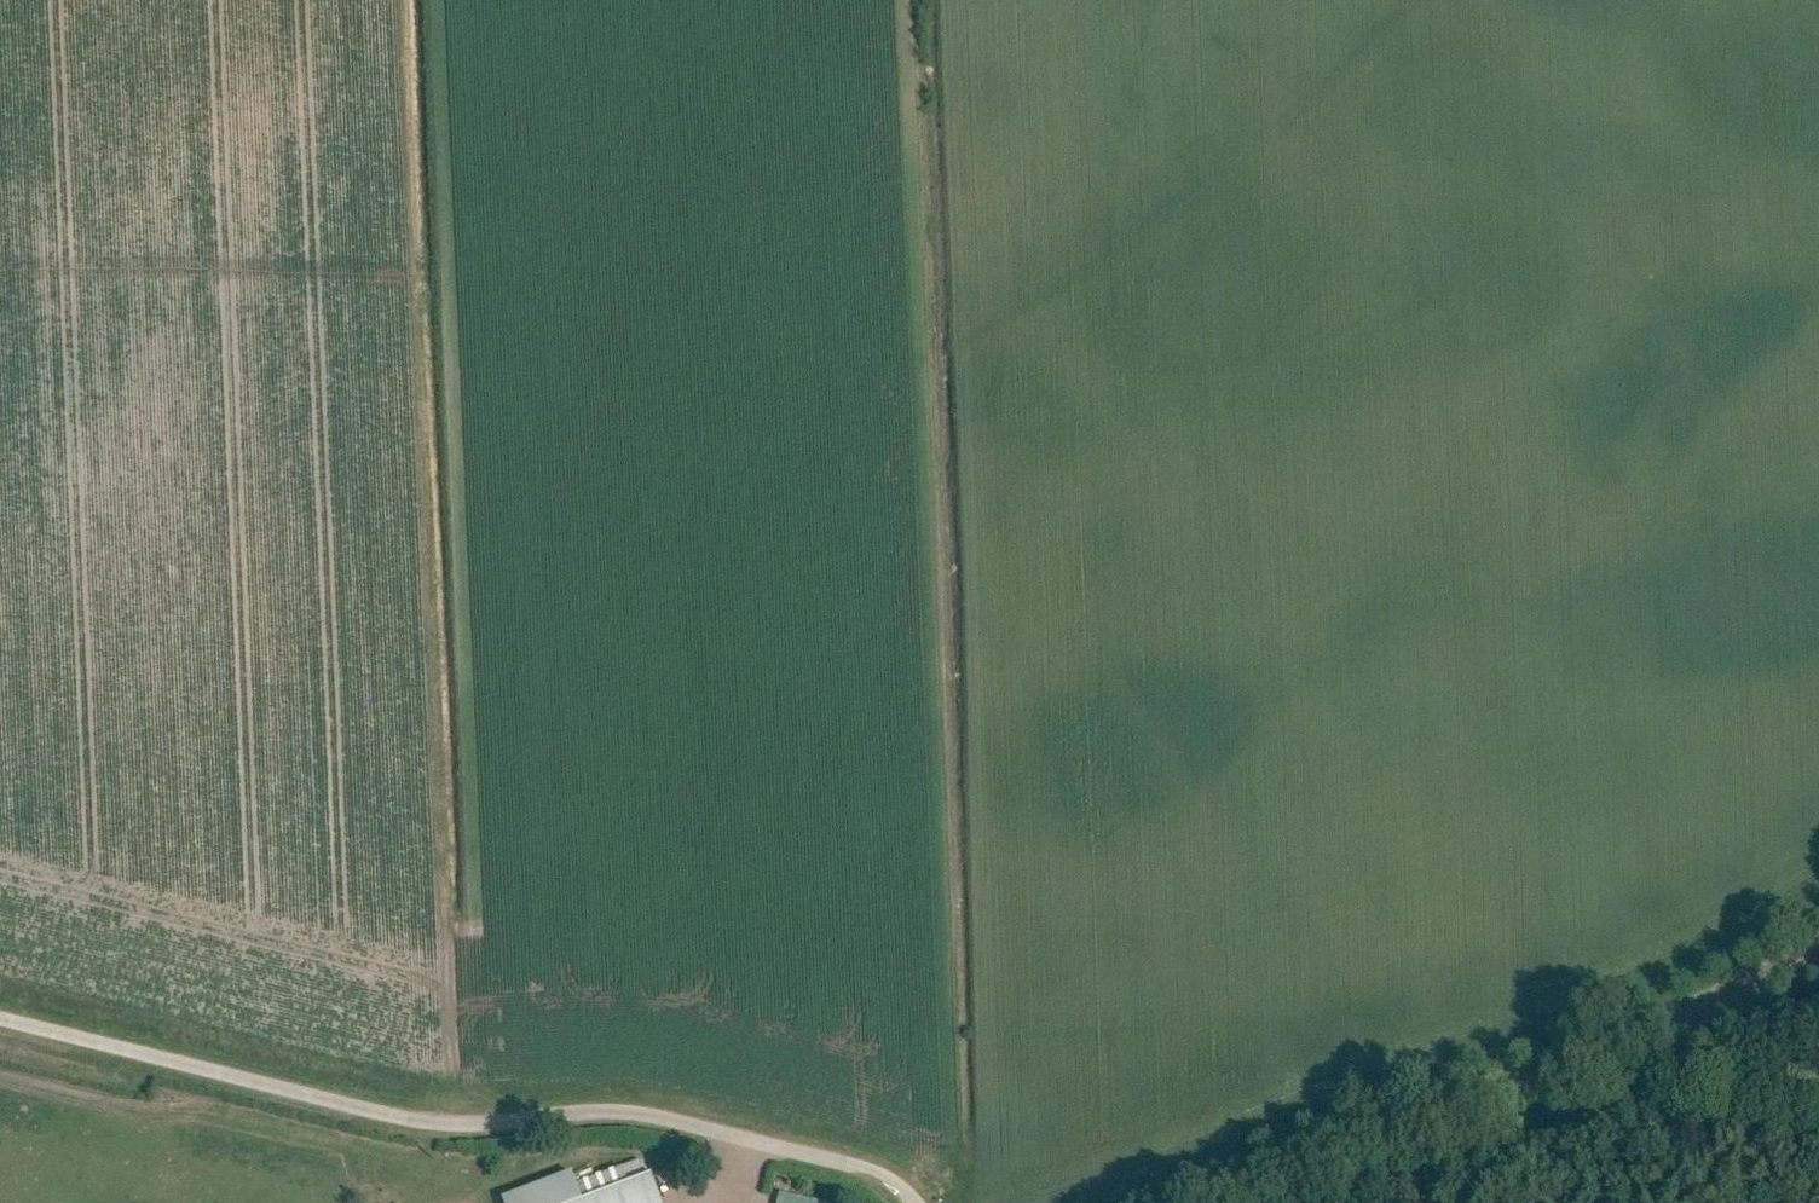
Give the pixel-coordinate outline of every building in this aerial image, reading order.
[(652,1174),(574,1202),(663,1202),(652,1174)] [(776,1202),(830,1202),(779,1190),(776,1202)]
